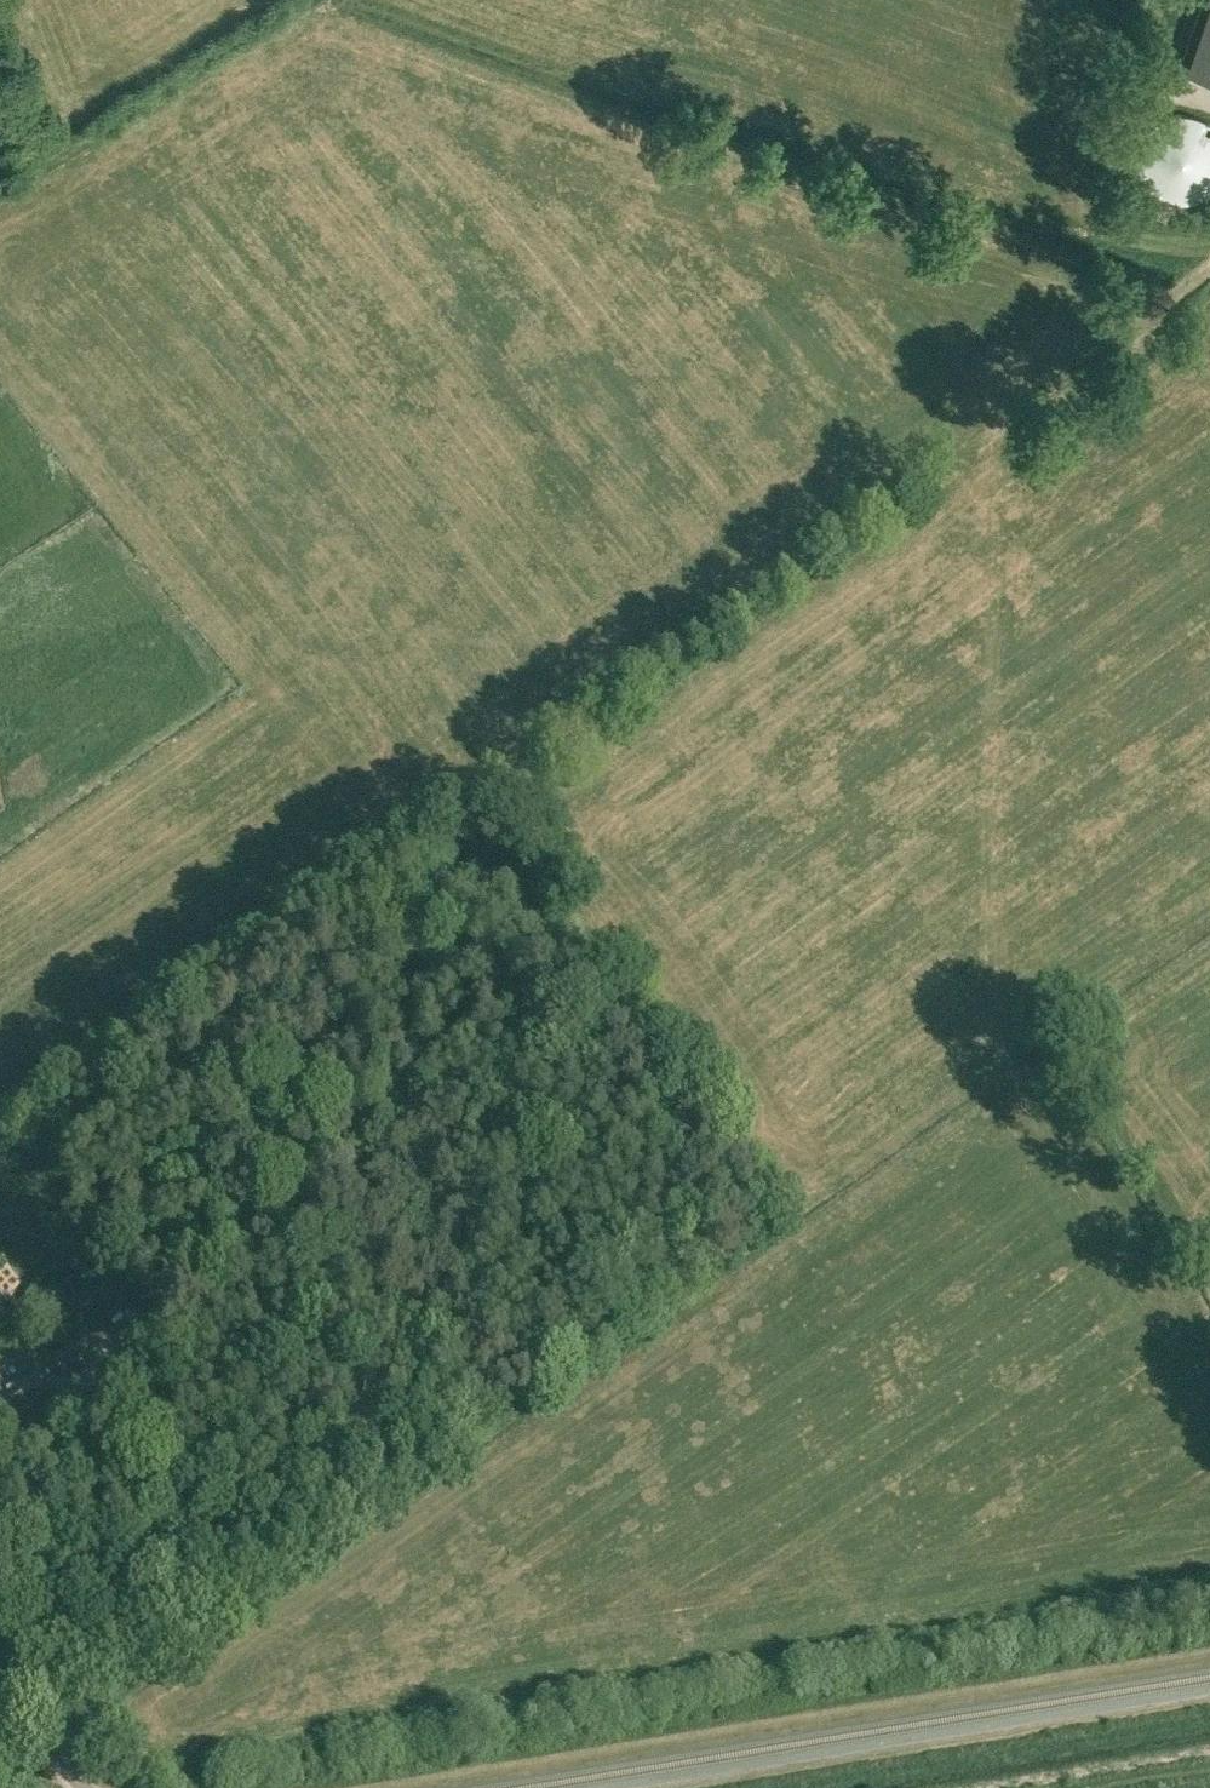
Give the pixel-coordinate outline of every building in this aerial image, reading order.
[(1209,76),(1209,0),(1186,68),(1209,76)] [(1138,156),(1138,159),(1138,163),(1139,167),(1140,171),(1141,174),(1143,178),(1144,181),(1147,184),(1149,187),(1152,190),(1154,193),(1158,195),(1161,197),(1164,199),(1168,200),(1172,201),(1175,202),(1179,203),(1183,203),(1187,203),(1191,202),(1194,201),(1198,200),(1201,199),(1205,197),(1208,195),(1209,193),(1209,124),(1208,122),(1204,120),(1201,118),(1197,117),(1194,115),(1190,115),(1186,114),(1182,114),(1178,114),(1174,115),(1170,116),(1167,117),(1163,118),(1160,120),(1156,122),(1153,125),(1151,128),(1148,130),(1146,134),(1144,137),(1142,140),(1140,144),(1139,148),(1139,152),(1138,156)] [(107,1318),(129,1347),(158,1325),(136,1296),(107,1318)] [(132,1351),(140,1364),(157,1352),(148,1340),(132,1351)] [(53,1358),(64,1375),(84,1361),(73,1344),(53,1358)] [(10,1432),(42,1411),(35,1401),(52,1390),(39,1370),(21,1381),(20,1380),(10,1386),(0,1371),(0,1417),(10,1432)]
